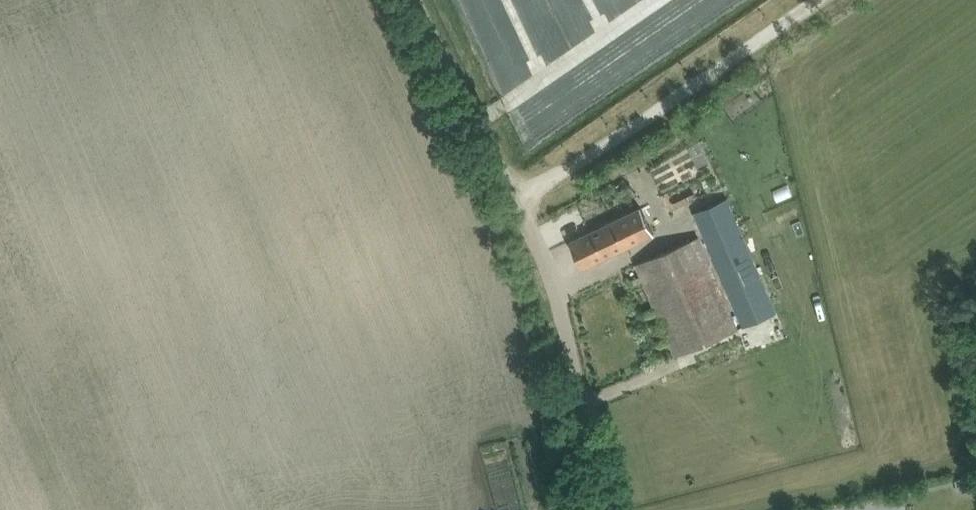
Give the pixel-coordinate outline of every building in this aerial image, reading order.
[(695,211),(744,325),(777,311),(728,197),(695,211)] [(583,267),(654,232),(641,206),(570,240),(583,267)] [(738,327),(699,236),(636,263),(676,355),(738,327)] [(964,475),(954,478),(958,490),(968,488),(964,475)]
